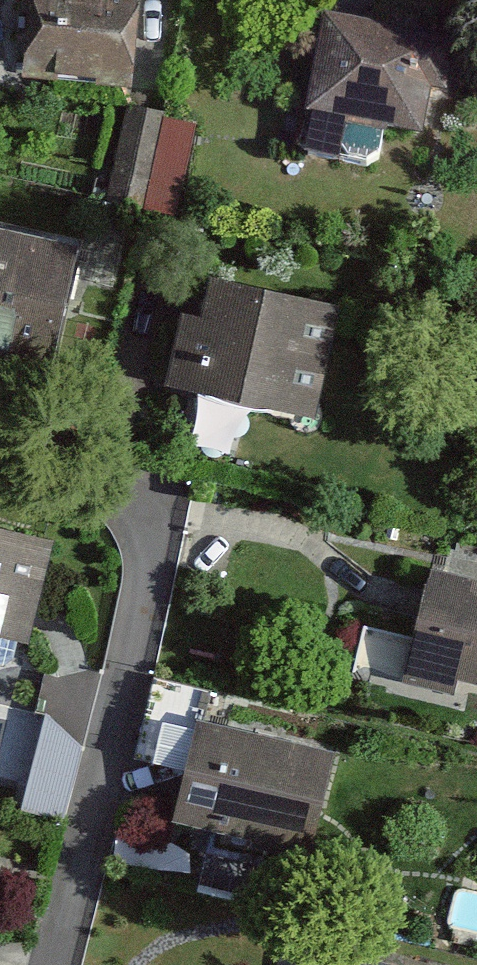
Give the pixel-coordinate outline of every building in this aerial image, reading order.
[(24,71),(127,80),(133,0),(30,0),(24,71)] [(448,49),(323,27),(307,117),(419,137),(427,94),(439,96),(448,49)] [(144,109),(129,106),(107,198),(139,206),(160,113),(144,109)] [(0,230),(0,347),(48,358),(73,246),(0,230)] [(334,305),(212,278),(203,317),(184,313),(168,381),(310,413),(334,305)] [(45,542),(0,531),(0,630),(22,635),(45,542)] [(430,573),(405,677),(447,688),(451,672),(476,678),(476,584),(430,573)] [(199,720),(178,815),(304,844),(326,749),(199,720)] [(70,804),(79,732),(43,727),(34,800),(70,804)] [(311,964),(351,964),(312,956),(311,964)]
